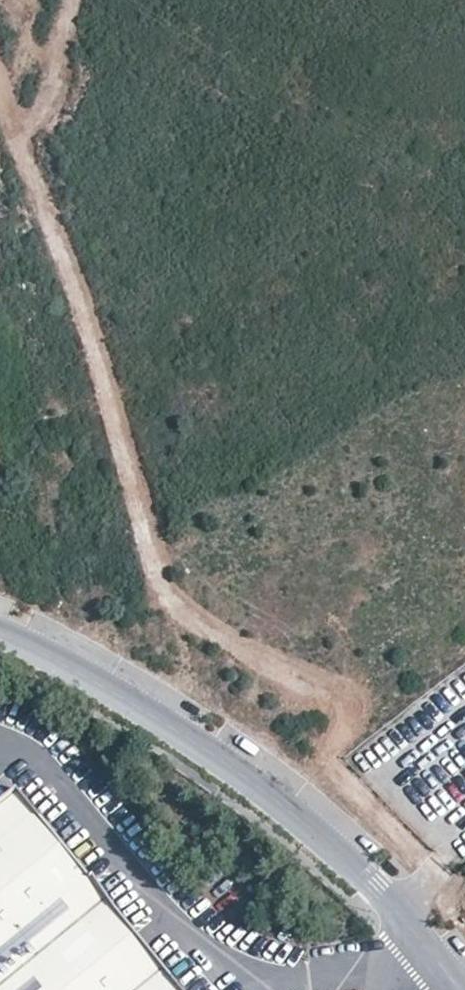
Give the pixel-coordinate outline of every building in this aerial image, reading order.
[(20,793),(0,809),(0,989),(181,989),(20,793)]
